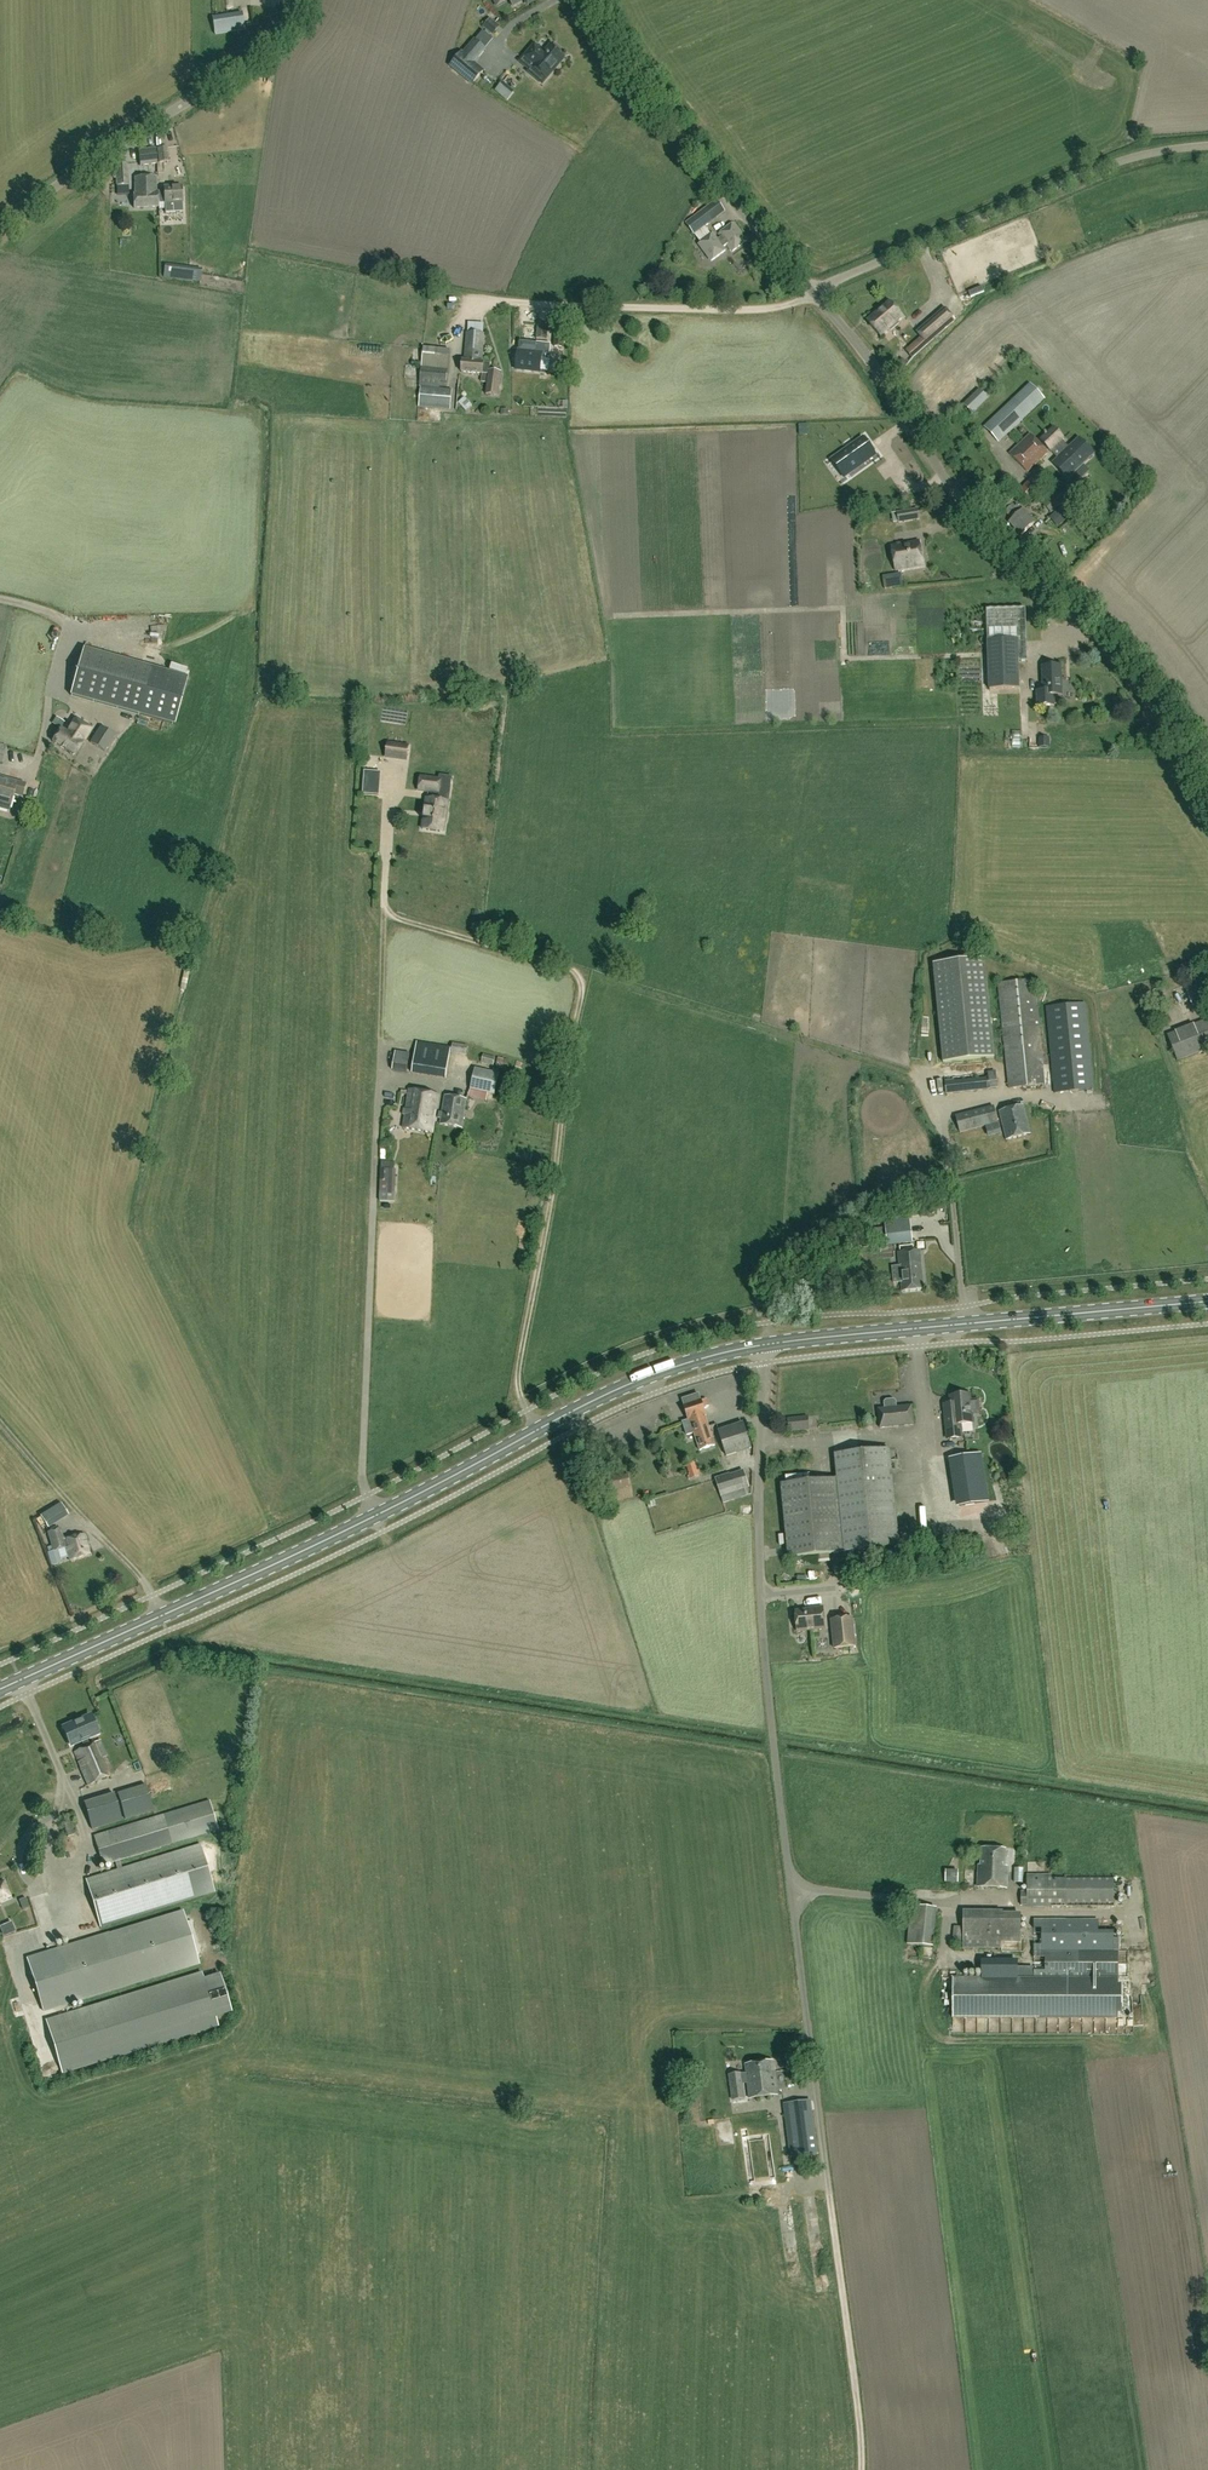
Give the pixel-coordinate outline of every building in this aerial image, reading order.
[(241,13),(212,17),(215,34),(244,30),(241,13)] [(451,66),(473,84),(483,72),(473,63),(485,49),(475,40),(463,54),(462,53),(451,66)] [(552,47),(551,45),(545,53),(535,45),(521,61),(545,81),(565,57),(560,53),(561,51),(561,49),(556,45),(554,45),(552,47)] [(159,163),(169,161),(167,147),(157,148),(159,163)] [(157,163),(155,148),(138,150),(140,165),(157,163)] [(128,163),(116,164),(116,186),(128,185),(128,163)] [(134,208),(159,206),(158,194),(158,190),(156,190),(156,176),(134,177),(135,194),(133,194),(134,208)] [(164,194),(158,194),(159,206),(159,203),(182,202),(182,186),(164,187),(164,194)] [(693,236),(717,218),(708,207),(685,224),(693,236)] [(713,234),(699,244),(711,261),(725,251),(723,247),(727,244),(732,252),(747,240),(734,223),(719,234),(722,237),(718,240),(713,234)] [(176,278),(177,266),(165,265),(164,277),(176,278)] [(203,269),(191,268),(189,280),(201,281),(203,269)] [(890,301),(867,320),(880,336),(903,317),(890,301)] [(927,345),(955,321),(944,309),(917,333),(927,345)] [(554,346),(563,347),(565,322),(557,321),(554,346)] [(484,333),(483,333),(484,323),(468,322),(467,332),(464,360),(462,360),(461,372),(483,374),(482,382),(488,383),(486,394),(497,396),(501,372),(482,370),(483,362),(481,362),(484,333)] [(538,323),(537,338),(547,339),(548,324),(538,323)] [(516,369),(540,372),(542,358),(546,359),(546,354),(550,355),(551,344),(536,342),(535,352),(518,350),(516,369)] [(423,347),(423,350),(422,364),(419,380),(419,388),(420,388),(418,407),(450,410),(452,389),(436,388),(436,382),(447,382),(448,370),(450,350),(423,347)] [(985,427),(998,442),(1015,426),(1044,399),(1030,384),(1001,411),(1001,412),(985,427)] [(453,397),(460,406),(467,401),(459,392),(453,397)] [(971,414),(982,404),(974,394),(963,405),(971,414)] [(1053,463),(1067,478),(1093,454),(1079,439),(1069,448),(1062,440),(1064,438),(1054,427),(1040,440),(1050,451),(1057,445),(1064,453),(1053,463)] [(1027,472),(1047,452),(1030,435),(1010,454),(1027,472)] [(872,455),(859,438),(835,455),(847,473),(872,455)] [(1035,476),(1018,493),(1026,501),(1043,484),(1035,476)] [(1057,491),(1044,504),(1051,512),(1062,502),(1065,499),(1057,491)] [(1062,509),(1052,519),(1060,527),(1070,517),(1079,508),(1073,501),(1063,510),(1062,509)] [(1009,523),(1021,535),(1034,523),(1017,505),(1014,507),(1012,505),(1005,512),(1013,520),(1009,523)] [(919,519),(918,509),(897,513),(899,523),(919,519)] [(891,546),(893,558),(895,571),(923,566),(919,541),(891,546)] [(882,580),(894,580),(893,570),(881,571),(882,580)] [(1026,608),(985,609),(988,689),(1018,688),(1017,659),(1027,658),(1026,608)] [(151,639),(162,639),(162,627),(152,626),(151,639)] [(188,677),(153,667),(83,648),(70,695),(140,714),(175,724),(188,677)] [(1043,666),(1043,696),(1044,696),(1037,696),(1038,705),(1053,705),(1053,695),(1062,695),(1061,666),(1043,666)] [(0,703),(0,708),(37,716),(42,694),(32,692),(33,688),(4,682),(0,703)] [(84,742),(83,742),(92,728),(75,717),(67,730),(62,727),(52,743),(74,757),(84,742)] [(997,726),(997,719),(970,720),(971,727),(997,726)] [(101,726),(90,742),(104,752),(115,735),(101,726)] [(1112,741),(1119,730),(1115,727),(1107,738),(1112,741)] [(409,745),(388,742),(385,758),(407,761),(409,745)] [(445,834),(449,802),(437,800),(438,795),(439,795),(441,779),(420,776),(418,793),(427,794),(427,799),(425,799),(420,830),(445,834)] [(17,782),(0,777),(0,802),(10,805),(13,795),(22,798),(25,785),(17,782)] [(994,1057),(984,958),(933,963),(943,1062),(994,1057)] [(998,983),(1006,1061),(1009,1088),(1053,1084),(1054,1093),(1093,1089),(1085,1003),(1046,1007),(1052,1064),(1043,1065),(1035,979),(998,983)] [(1167,1035),(1177,1060),(1207,1048),(1207,1019),(1167,1035)] [(452,1047),(463,1045),(462,1038),(451,1040),(452,1047)] [(408,1073),(411,1055),(396,1053),(393,1071),(408,1073)] [(471,1089),(495,1095),(499,1074),(475,1069),(471,1089)] [(988,1072),(988,1078),(955,1081),(954,1079),(945,1080),(946,1093),(997,1088),(995,1072),(988,1072)] [(435,1118),(441,1119),(442,1113),(436,1112),(439,1095),(409,1090),(403,1128),(433,1133),(435,1118)] [(442,1113),(441,1119),(440,1125),(462,1128),(466,1099),(445,1096),(442,1113)] [(1030,1134),(1023,1105),(999,1112),(1002,1121),(997,1123),(993,1106),(956,1116),(960,1132),(988,1125),(990,1135),(998,1133),(998,1131),(1004,1129),(1006,1140),(1030,1134)] [(884,1214),(886,1228),(871,1230),(873,1247),(863,1248),(864,1258),(889,1256),(895,1255),(894,1244),(912,1242),(908,1211),(884,1214)] [(923,1289),(921,1264),(920,1251),(914,1251),(913,1245),(900,1247),(900,1252),(898,1253),(902,1291),(923,1289)] [(763,1288),(754,1290),(758,1307),(767,1305),(763,1288)] [(693,1433),(694,1435),(710,1430),(705,1415),(706,1415),(704,1409),(706,1408),(706,1407),(709,1406),(707,1399),(701,1401),(701,1400),(700,1400),(699,1394),(682,1400),(684,1405),(689,1420),(682,1422),(687,1435),(693,1433)] [(944,1405),(947,1439),(962,1438),(960,1424),(972,1423),(971,1414),(976,1413),(978,1411),(978,1408),(978,1405),(977,1402),(975,1400),(970,1400),(969,1394),(950,1396),(951,1404),(944,1405)] [(914,1424),(912,1405),(896,1407),(895,1401),(893,1400),(886,1401),(884,1403),(885,1408),(878,1409),(880,1428),(914,1424)] [(819,1408),(810,1409),(810,1418),(819,1418),(819,1408)] [(790,1431),(809,1429),(808,1417),(788,1419),(790,1431)] [(743,1423),(719,1431),(727,1456),(751,1448),(743,1423)] [(715,1445),(710,1430),(694,1435),(699,1450),(715,1445)] [(788,1558),(844,1552),(845,1560),(855,1559),(854,1551),(899,1547),(889,1449),(835,1454),(837,1479),(781,1484),(788,1558)] [(960,1506),(989,1502),(981,1454),(952,1458),(960,1506)] [(716,1480),(723,1502),(749,1494),(747,1488),(749,1487),(745,1473),(731,1478),(730,1475),(716,1480)] [(629,1474),(604,1479),(607,1492),(631,1487),(629,1474)] [(37,1510),(45,1522),(66,1509),(58,1497),(37,1510)] [(90,1554),(84,1534),(64,1540),(60,1529),(48,1533),(54,1551),(66,1548),(70,1560),(90,1554)] [(797,1631),(825,1628),(823,1607),(811,1608),(811,1610),(795,1612),(797,1631)] [(853,1617),(831,1620),(834,1649),(856,1647),(853,1617)] [(81,1768),(88,1786),(113,1775),(105,1757),(109,1755),(102,1740),(90,1745),(87,1739),(98,1734),(90,1716),(64,1728),(71,1745),(82,1741),(84,1748),(75,1752),(82,1768),(81,1768)] [(169,1779),(154,1783),(157,1794),(172,1790),(169,1779)] [(102,1826),(94,1800),(84,1803),(92,1829),(102,1826)] [(210,1801),(163,1815),(94,1836),(103,1865),(115,1861),(118,1870),(86,1880),(100,1927),(215,1892),(200,1845),(122,1869),(119,1860),(218,1830),(210,1801)] [(1008,1867),(1005,1867),(1006,1849),(981,1849),(981,1866),(979,1866),(978,1887),(1007,1888),(1008,1867)] [(1015,1868),(1015,1882),(1022,1882),(1023,1868),(1015,1868)] [(1027,1904),(1027,1905),(1114,1906),(1114,1876),(1027,1875),(1027,1891),(1021,1891),(1021,1904),(1027,1904)] [(4,1882),(0,1884),(0,1901),(10,1896),(4,1882)] [(36,1900),(40,1917),(50,1915),(46,1898),(36,1900)] [(936,1908),(911,1906),(908,1944),(932,1947),(936,1908)] [(955,1906),(955,1942),(1013,1942),(1013,1907),(955,1906)] [(28,1959),(44,2011),(199,1964),(183,1911),(28,1959)] [(11,1925),(9,1917),(0,1919),(0,1927),(0,1928),(11,1925)] [(1119,1950),(1114,1950),(1114,1920),(1034,1920),(1034,1968),(981,1967),(981,1977),(1035,1977),(1079,1977),(1119,1977),(1119,1950)] [(202,1973),(47,2021),(63,2073),(218,2025),(215,2016),(231,2011),(220,1975),(204,1980),(202,1973)] [(953,1978),(953,2018),(1119,2018),(1119,2011),(1122,2011),(1129,2011),(1129,1985),(1122,1985),(1119,1985),(1119,1978),(953,1978)] [(750,2099),(777,2095),(773,2060),(745,2064),(746,2073),(729,2075),(732,2100),(744,2099),(742,2079),(747,2078),(750,2099)] [(705,2101),(717,2100),(717,2090),(705,2091),(705,2101)] [(811,2100),(784,2104),(792,2157),(818,2153),(811,2100)] [(757,2108),(727,2112),(736,2178),(775,2172),(768,2118),(759,2120),(757,2108)] [(801,2194),(805,2216),(816,2213),(812,2192),(801,2194)] [(815,2234),(815,2225),(807,2225),(806,2234),(815,2234)]
